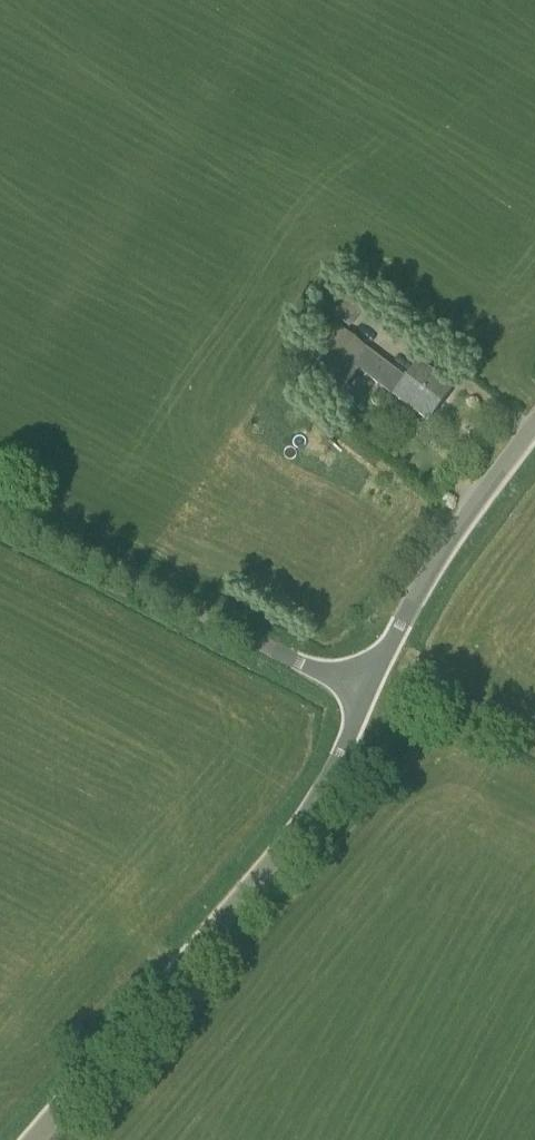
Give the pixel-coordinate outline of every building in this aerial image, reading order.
[(349,328),(365,308),(346,293),(330,313),(349,328)] [(407,379),(366,348),(340,327),(327,345),(302,378),(334,403),(359,371),(394,396),(428,422),(451,391),(417,366),(407,379)]
